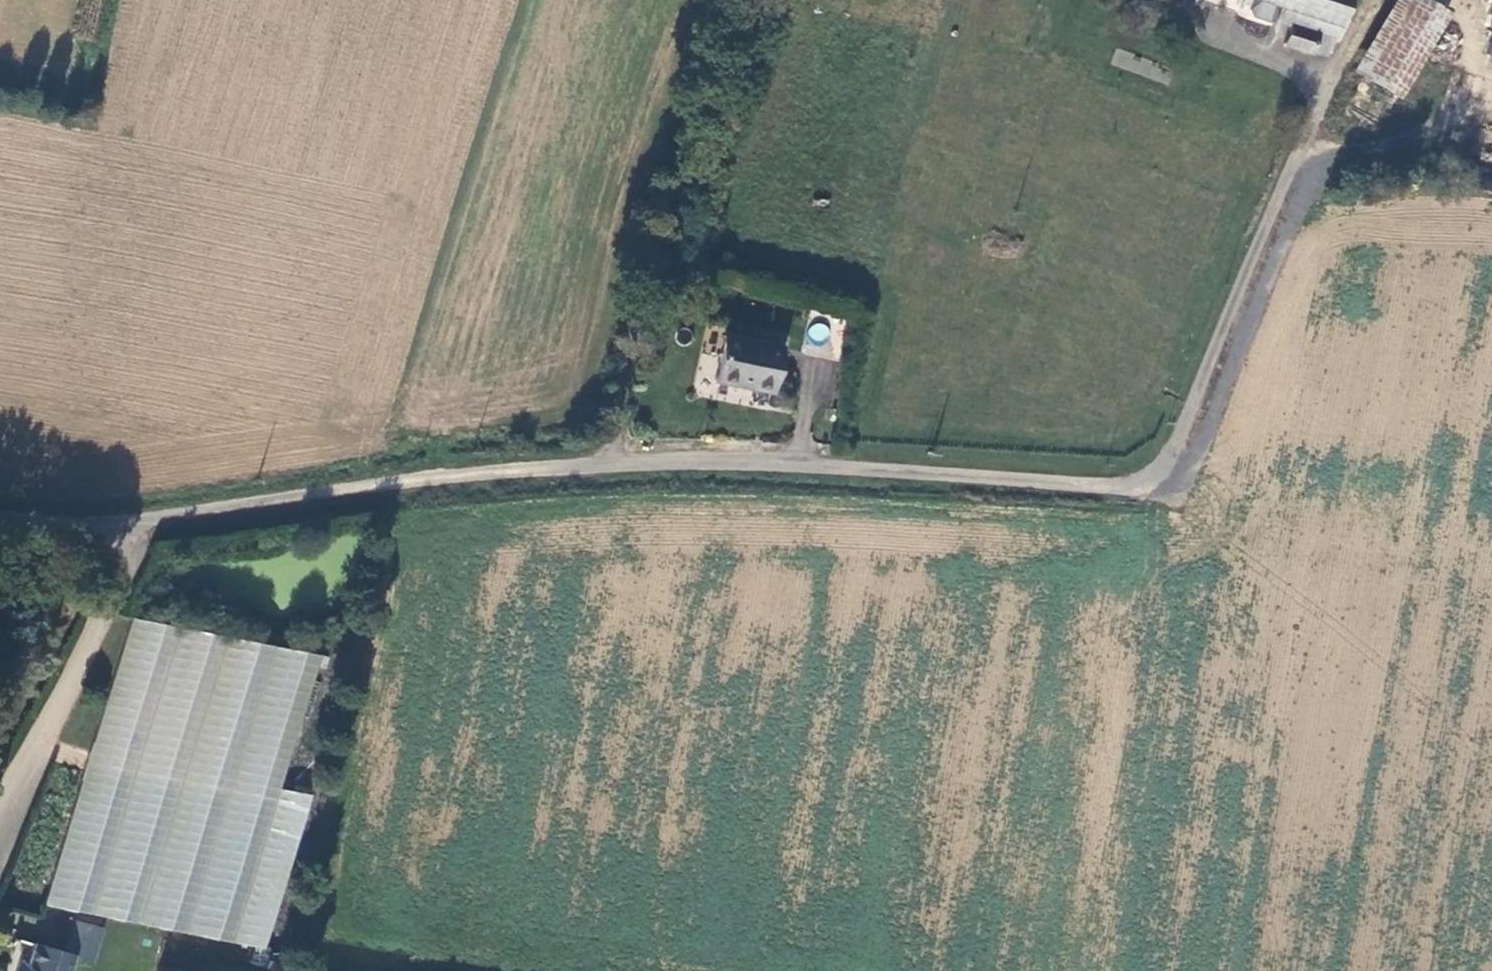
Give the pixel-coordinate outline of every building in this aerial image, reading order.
[(1294,11),(1283,46),(1310,55),(1312,50),(1324,54),(1335,20),(1339,21),(1346,0),(1262,0),(1294,11)] [(1442,7),(1428,0),(1397,0),(1359,74),(1398,94),(1442,7)] [(1483,65),(1491,68),(1491,34),(1483,65)] [(781,345),(725,333),(715,380),(771,392),(781,345)] [(322,657),(131,616),(44,906),(258,950),(320,794),(280,785),(322,657)] [(68,951),(66,957),(94,965),(103,933),(75,925),(68,951)] [(68,951),(32,940),(22,970),(71,970),(74,960),(66,957),(68,951)]
